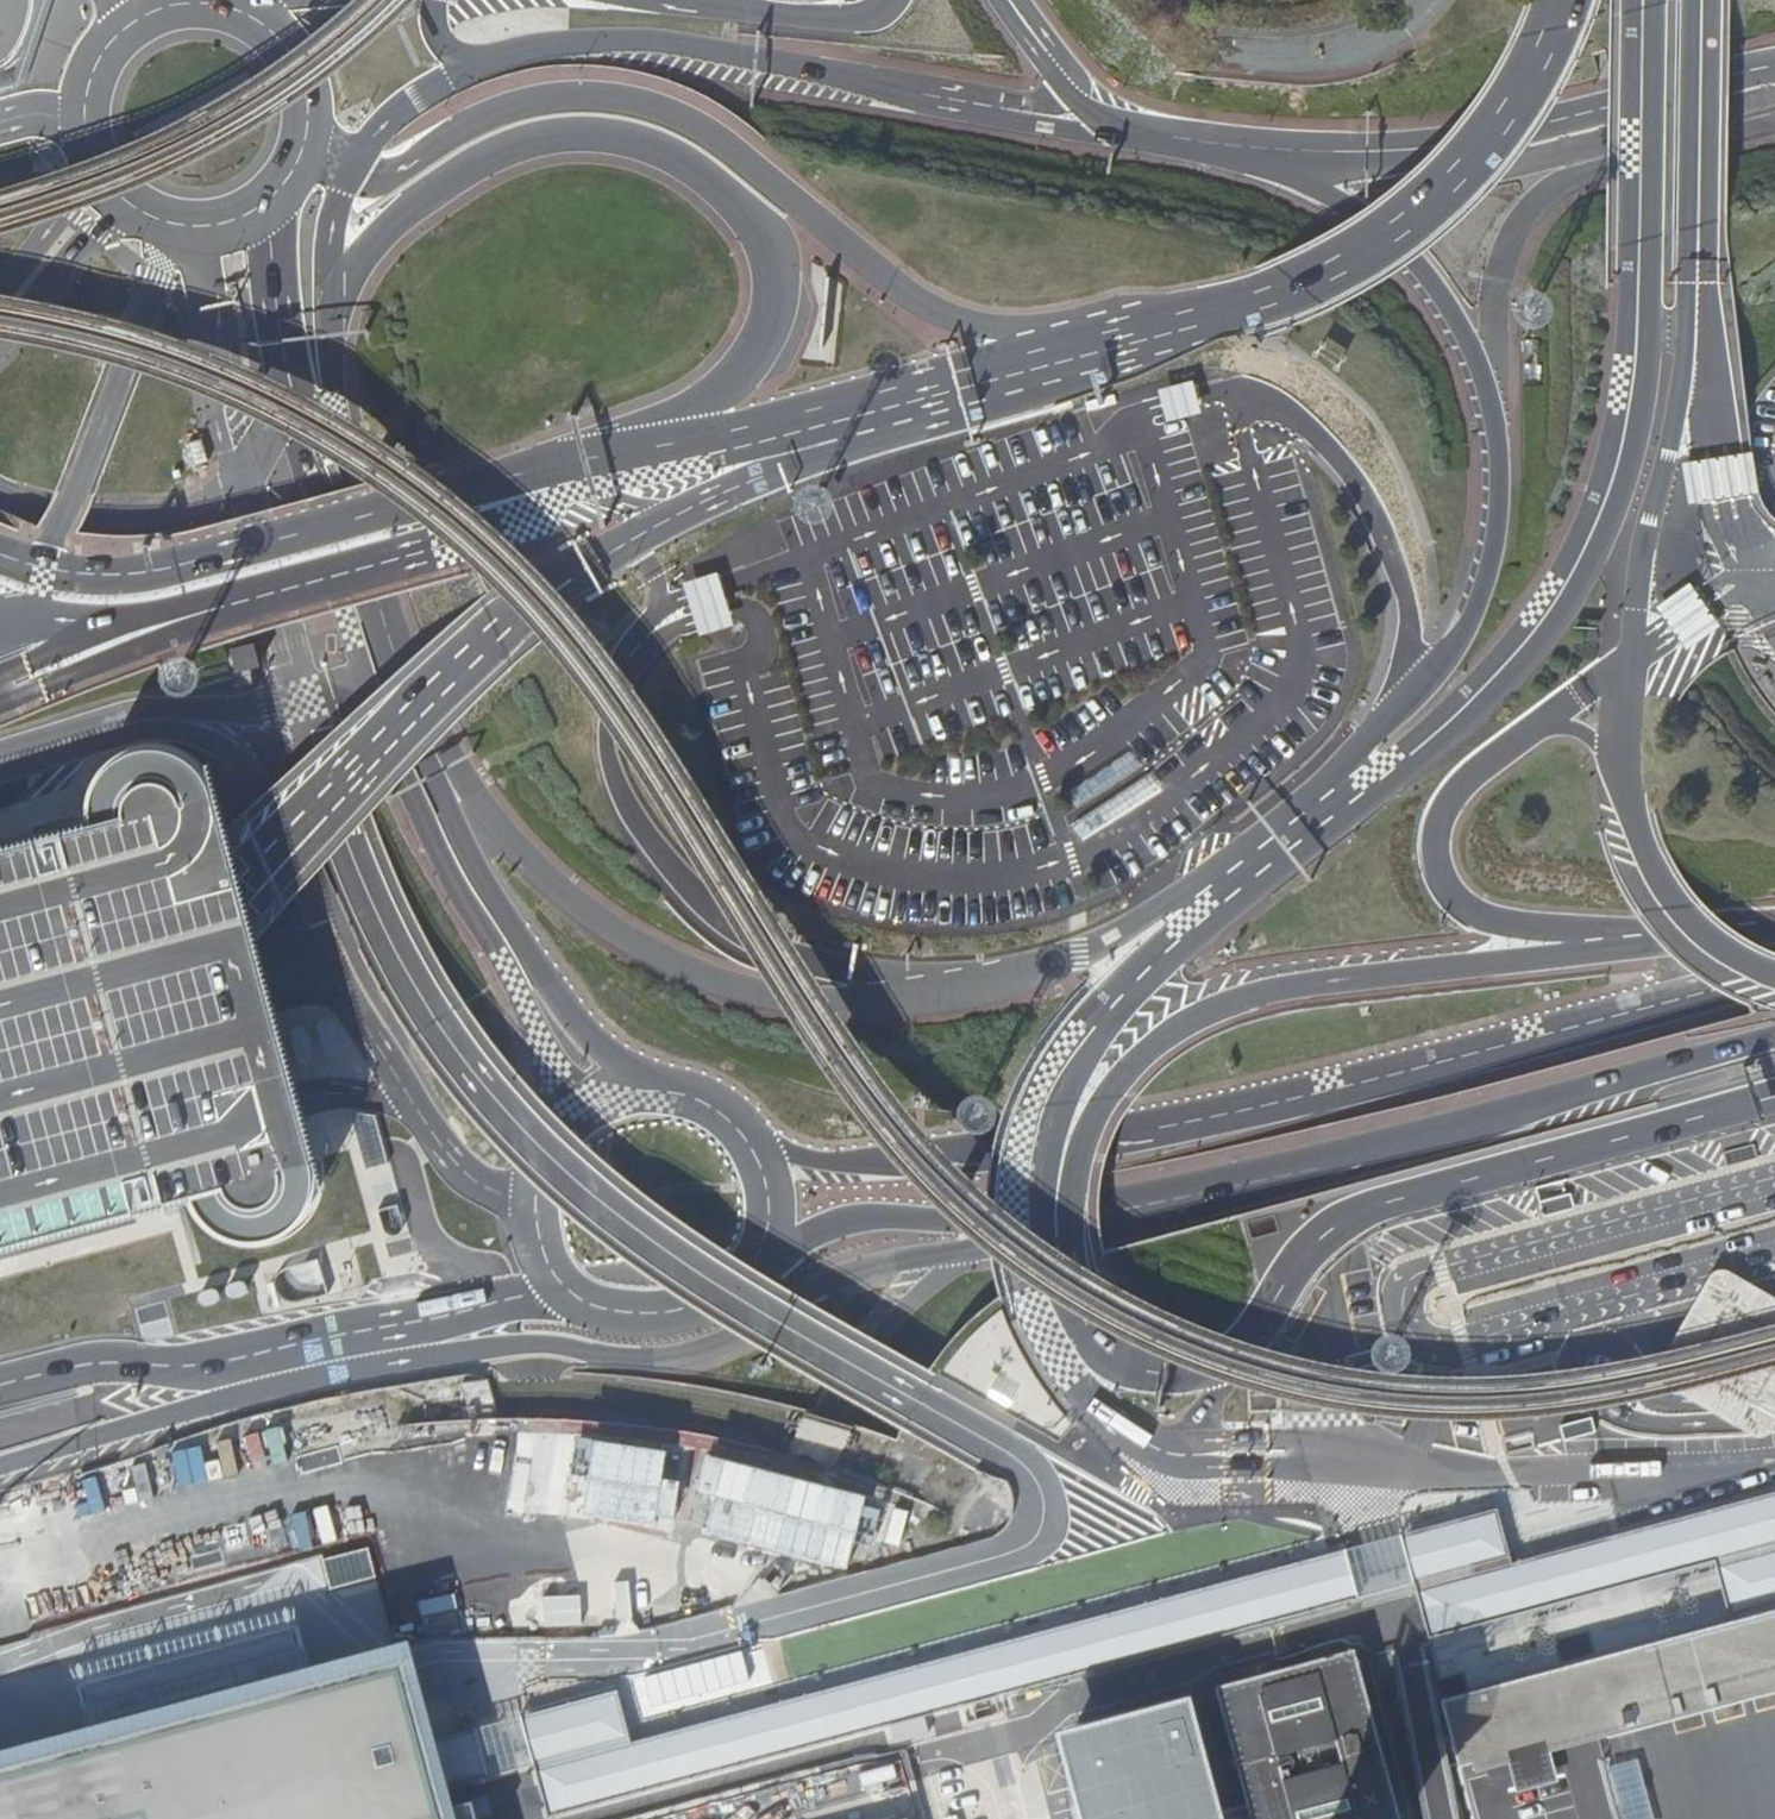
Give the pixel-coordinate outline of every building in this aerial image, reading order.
[(16,91),(26,79),(53,0),(39,0),(21,57),(13,79),(0,82),(0,94),(16,91)] [(1540,292),(1529,289),(1523,316),(1533,319),(1540,292)] [(1769,722),(1774,728),(1774,364),(1760,379),(1749,395),(1746,400),(1725,437),(1705,496),(1700,557),(1710,618),(1725,655),(1735,675),(1752,699),(1769,722)] [(1190,379),(1156,388),(1161,405),(1165,420),(1199,411),(1195,396),(1193,388),(1190,379)] [(820,494),(810,497),(818,504),(820,494)] [(717,572),(683,583),(687,597),(695,623),(699,635),(733,625),(729,613),(726,603),(724,594),(721,586),(717,572)] [(259,666),(253,643),(230,649),(237,676),(231,678),(234,689),(253,684),(249,668),(259,666)] [(189,663),(178,665),(186,672),(189,663)] [(242,879),(226,819),(218,791),(212,777),(200,764),(177,749),(152,747),(115,757),(99,773),(93,788),(88,808),(89,826),(0,851),(0,1245),(121,1216),(183,1202),(189,1200),(196,1220),(210,1234),(225,1243),(243,1248),(258,1250),(272,1247),(290,1241),(304,1229),(317,1215),(323,1193),(326,1177),(324,1159),(323,1155),(306,1099),(269,974),(259,938),(242,879)] [(1148,773),(1074,822),(1083,835),(1156,787),(1148,773)] [(976,1109),(968,1102),(967,1112),(976,1109)] [(1761,1439),(1774,1436),(1774,1435),(1774,1295),(1732,1269),(1724,1271),(1715,1273),(1662,1375),(1664,1382),(1761,1439)] [(1393,1352),(1385,1345),(1383,1355),(1393,1352)] [(616,1692),(498,1723),(435,1739),(442,1765),(448,1786),(510,1771),(534,1765),(548,1818),(1413,1585),(1427,1637),(1521,1611),(1716,1560),(1732,1621),(1748,1616),(1774,1609),(1774,1495),(1509,1565),(1504,1545),(1495,1511),(1350,1550),(630,1745),(616,1692)] [(1557,1780),(1549,1751),(1596,1738),(1774,1691),(1774,1609),(1748,1616),(1732,1621),(1441,1699),(1461,1776),(1506,1764),(1515,1791),(1557,1780)] [(1216,1687),(1248,1804),(1251,1815),(1252,1818),(1400,1818),(1354,1649),(1216,1687)] [(742,1650),(645,1677),(653,1707),(751,1679),(742,1650)] [(448,1786),(442,1765),(435,1739),(423,1693),(411,1654),(0,1767),(0,1818),(457,1818),(448,1786)] [(1248,1804),(1229,1810),(1200,1699),(1062,1735),(1085,1818),(1238,1818),(1251,1815),(1248,1804)]
